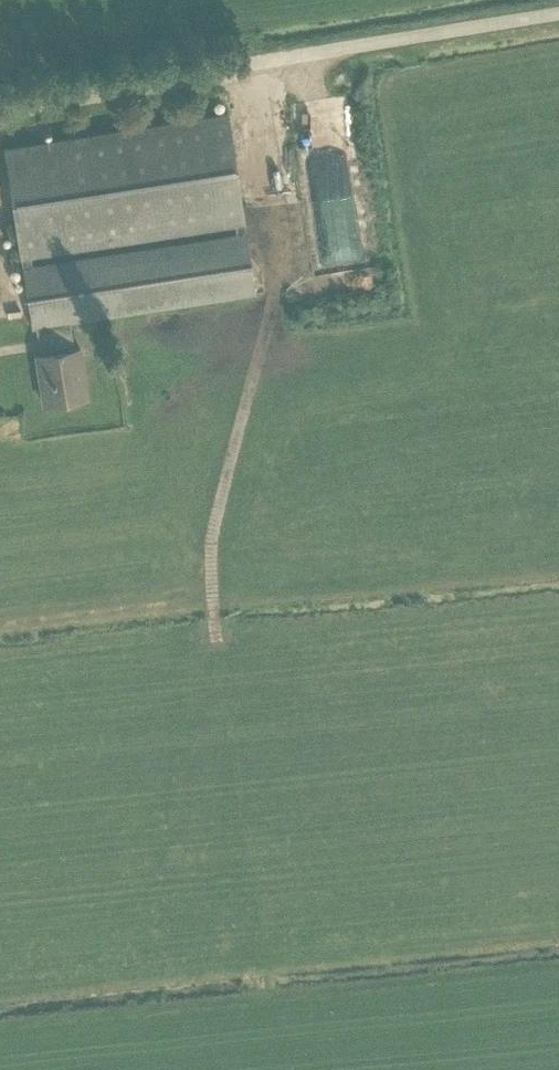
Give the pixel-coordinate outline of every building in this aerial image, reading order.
[(228,113),(4,148),(21,256),(244,222),(228,113)] [(36,327),(69,322),(255,293),(245,232),(236,234),(235,225),(30,256),(32,265),(22,267),(32,328),(36,327)] [(73,349),(69,322),(36,327),(40,354),(36,355),(43,403),(87,397),(79,348),(73,349)]
